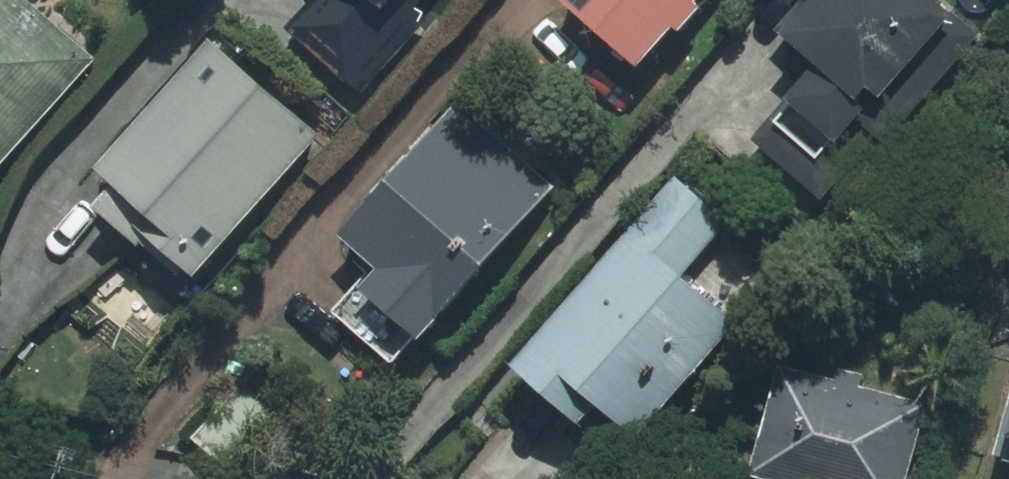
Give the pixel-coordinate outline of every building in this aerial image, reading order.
[(111,58),(43,0),(0,0),(0,188),(111,58)] [(296,27),(363,86),(375,96),(444,18),(431,8),(438,0),(321,0),(296,27)] [(659,66),(689,31),(695,35),(725,0),(581,0),(659,66)] [(834,63),(768,141),(838,199),(891,136),(903,146),(993,39),(974,23),(980,15),(962,0),(829,0),(800,35),(834,63)] [(191,232),(179,246),(214,276),(336,136),(223,37),(113,163),(191,232)] [(569,188),(544,169),(566,140),(492,85),(470,114),(462,108),(356,236),(362,242),(351,255),(375,277),(345,309),(406,366),(434,336),(452,349),(569,188)] [(523,369),(589,423),(602,408),(652,449),(785,287),(732,244),(747,225),(685,173),(523,369)] [(845,374),(792,365),(773,478),(930,478),(945,391),(880,380),(882,370),(847,364),(845,374)] [(244,389),(197,437),(234,473),(281,425),(244,389)]
